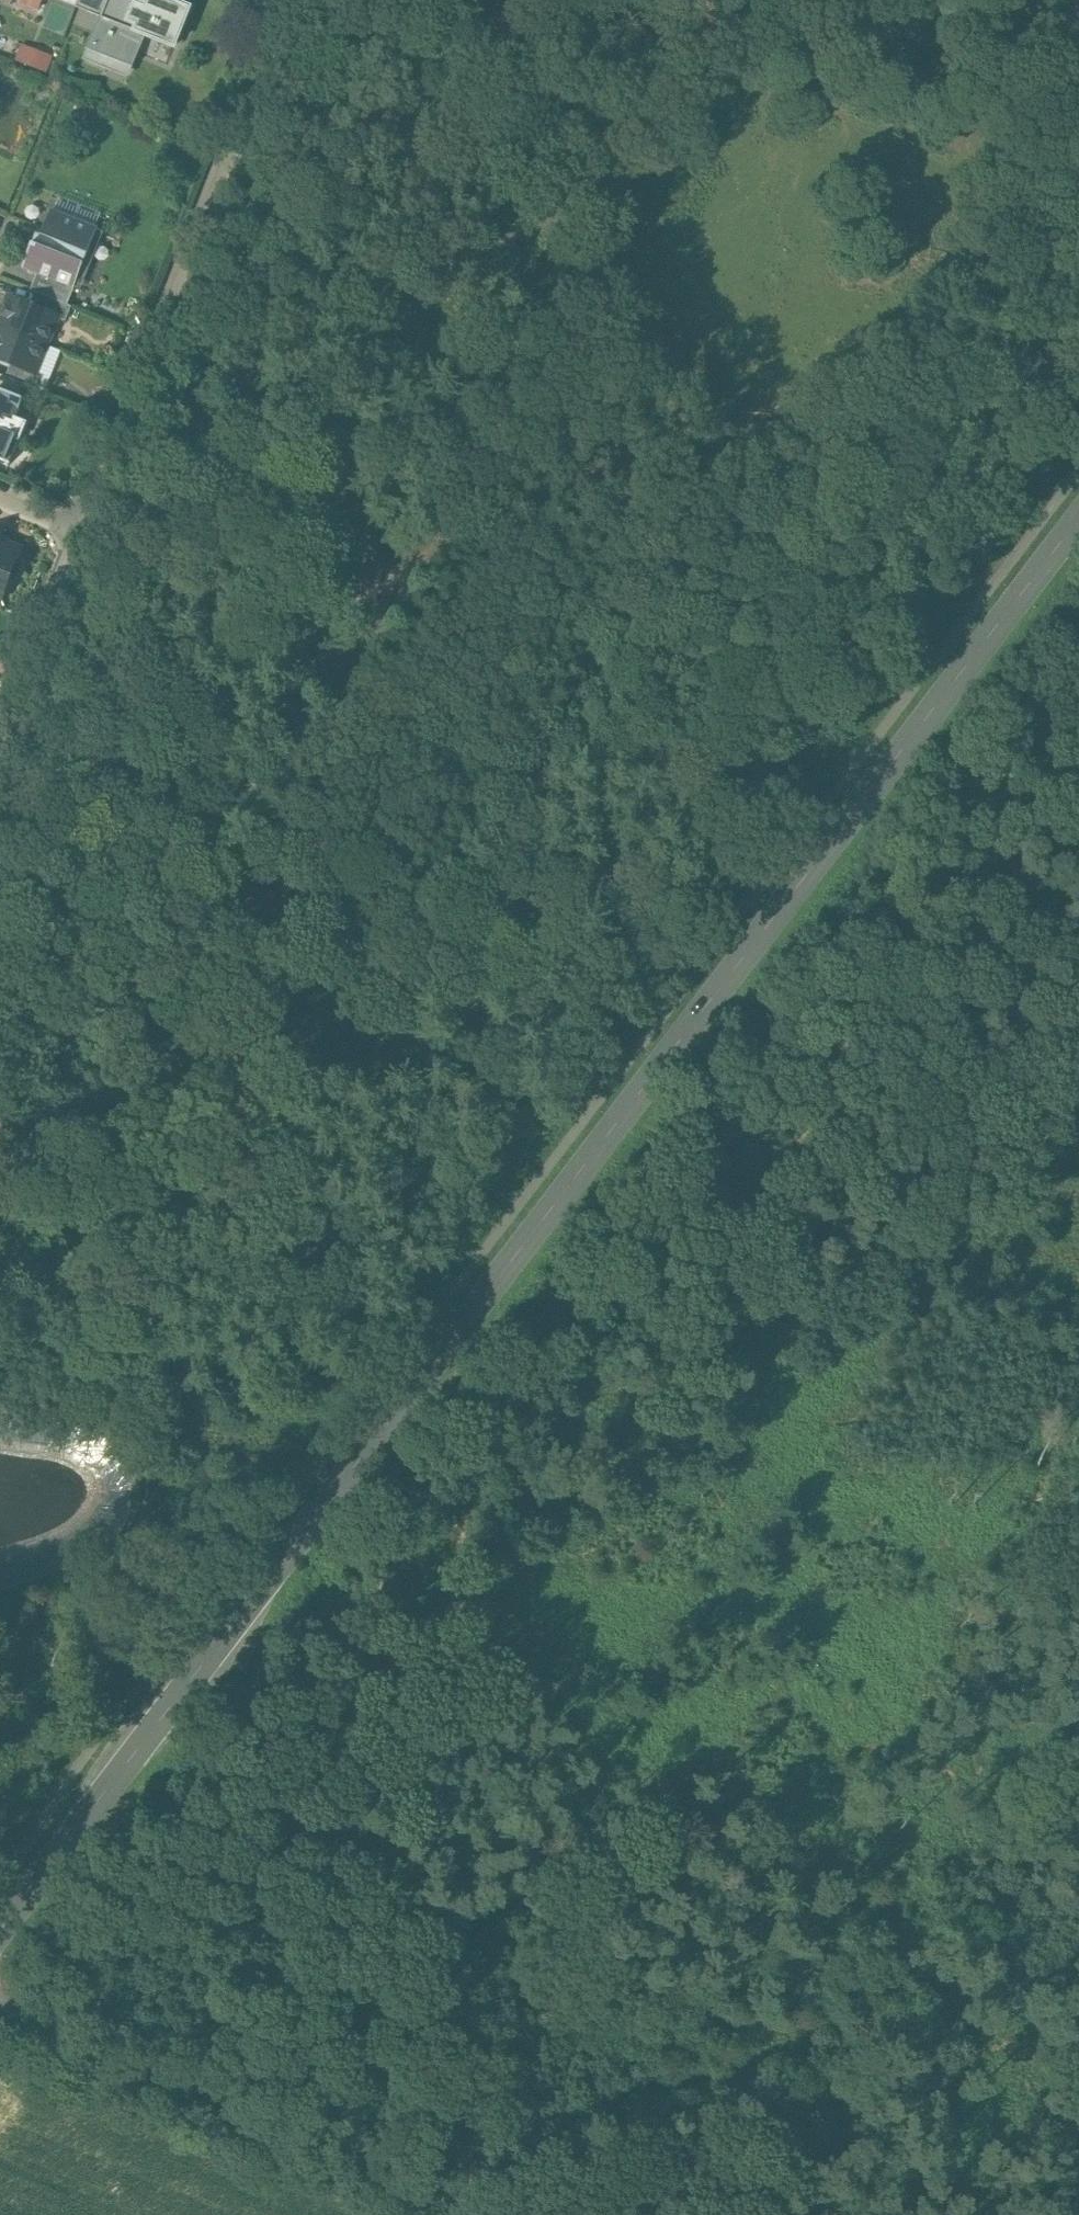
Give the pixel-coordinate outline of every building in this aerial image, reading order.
[(20,1),(39,9),(43,0),(20,0),(20,1)] [(77,7),(102,17),(105,11),(109,0),(80,0),(77,7)] [(171,0),(141,0),(139,5),(127,0),(109,0),(105,11),(111,13),(105,29),(103,28),(90,60),(106,66),(109,58),(126,65),(139,32),(176,47),(191,8),(171,0)] [(16,59),(49,70),(54,53),(21,43),(16,59)] [(98,228),(52,210),(38,245),(33,243),(24,268),(38,273),(74,288),(98,228)] [(74,288),(38,273),(31,290),(39,293),(68,304),(74,288)] [(68,304),(39,293),(34,306),(59,316),(58,317),(66,321),(72,306),(68,304)] [(10,297),(0,321),(0,326),(47,345),(58,317),(59,316),(34,306),(10,297)] [(0,326),(0,359),(12,363),(36,373),(37,372),(47,345),(0,326)] [(36,373),(12,363),(6,377),(24,384),(39,390),(45,375),(37,372),(36,373)] [(0,374),(0,398),(4,400),(7,391),(19,396),(24,384),(6,377),(0,374)] [(0,398),(0,459),(10,463),(20,438),(17,437),(22,424),(15,421),(24,398),(19,396),(7,391),(4,400),(0,398)] [(0,599),(9,577),(12,578),(16,576),(20,567),(18,563),(15,562),(20,549),(3,543),(5,539),(0,538),(0,598),(0,599)]
